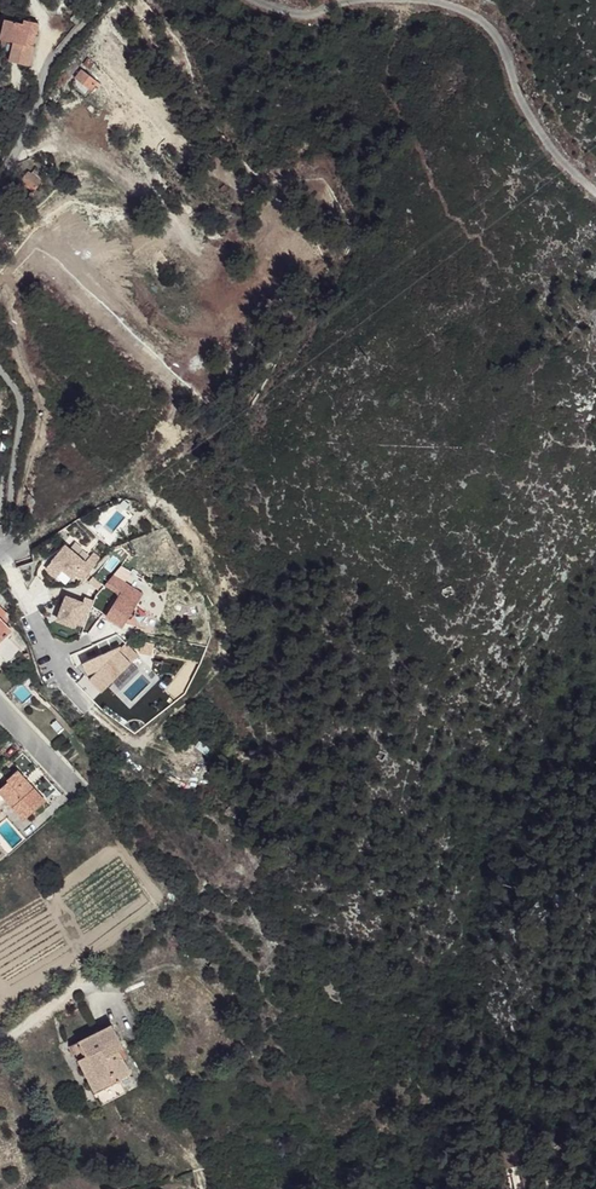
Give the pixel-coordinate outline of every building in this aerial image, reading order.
[(76,13),(71,18),(76,24),(81,18),(76,13)] [(24,24),(5,20),(1,39),(14,43),(9,61),(29,66),(33,46),(30,45),(33,34),(36,34),(39,23),(25,20),(24,24)] [(91,69),(95,63),(87,58),(84,64),(91,69)] [(101,85),(81,69),(75,77),(92,90),(95,85),(99,88),(101,85)] [(42,182),(29,171),(20,181),(26,187),(34,192),(42,182)] [(50,560),(82,583),(96,564),(63,541),(50,560)] [(92,607),(124,625),(143,591),(111,573),(92,607)] [(8,664),(26,647),(15,629),(8,621),(11,617),(6,612),(0,617),(0,655),(8,664)] [(1,788),(27,817),(45,801),(30,784),(27,787),(23,783),(26,780),(17,770),(7,780),(8,781),(1,788)] [(27,817),(1,788),(0,789),(0,806),(7,800),(24,820),(27,817)] [(111,1023),(71,1044),(83,1068),(91,1064),(99,1079),(91,1083),(95,1090),(105,1085),(113,1100),(126,1093),(118,1078),(130,1072),(119,1050),(124,1047),(111,1023)] [(99,1079),(91,1064),(83,1068),(91,1083),(99,1079)]
